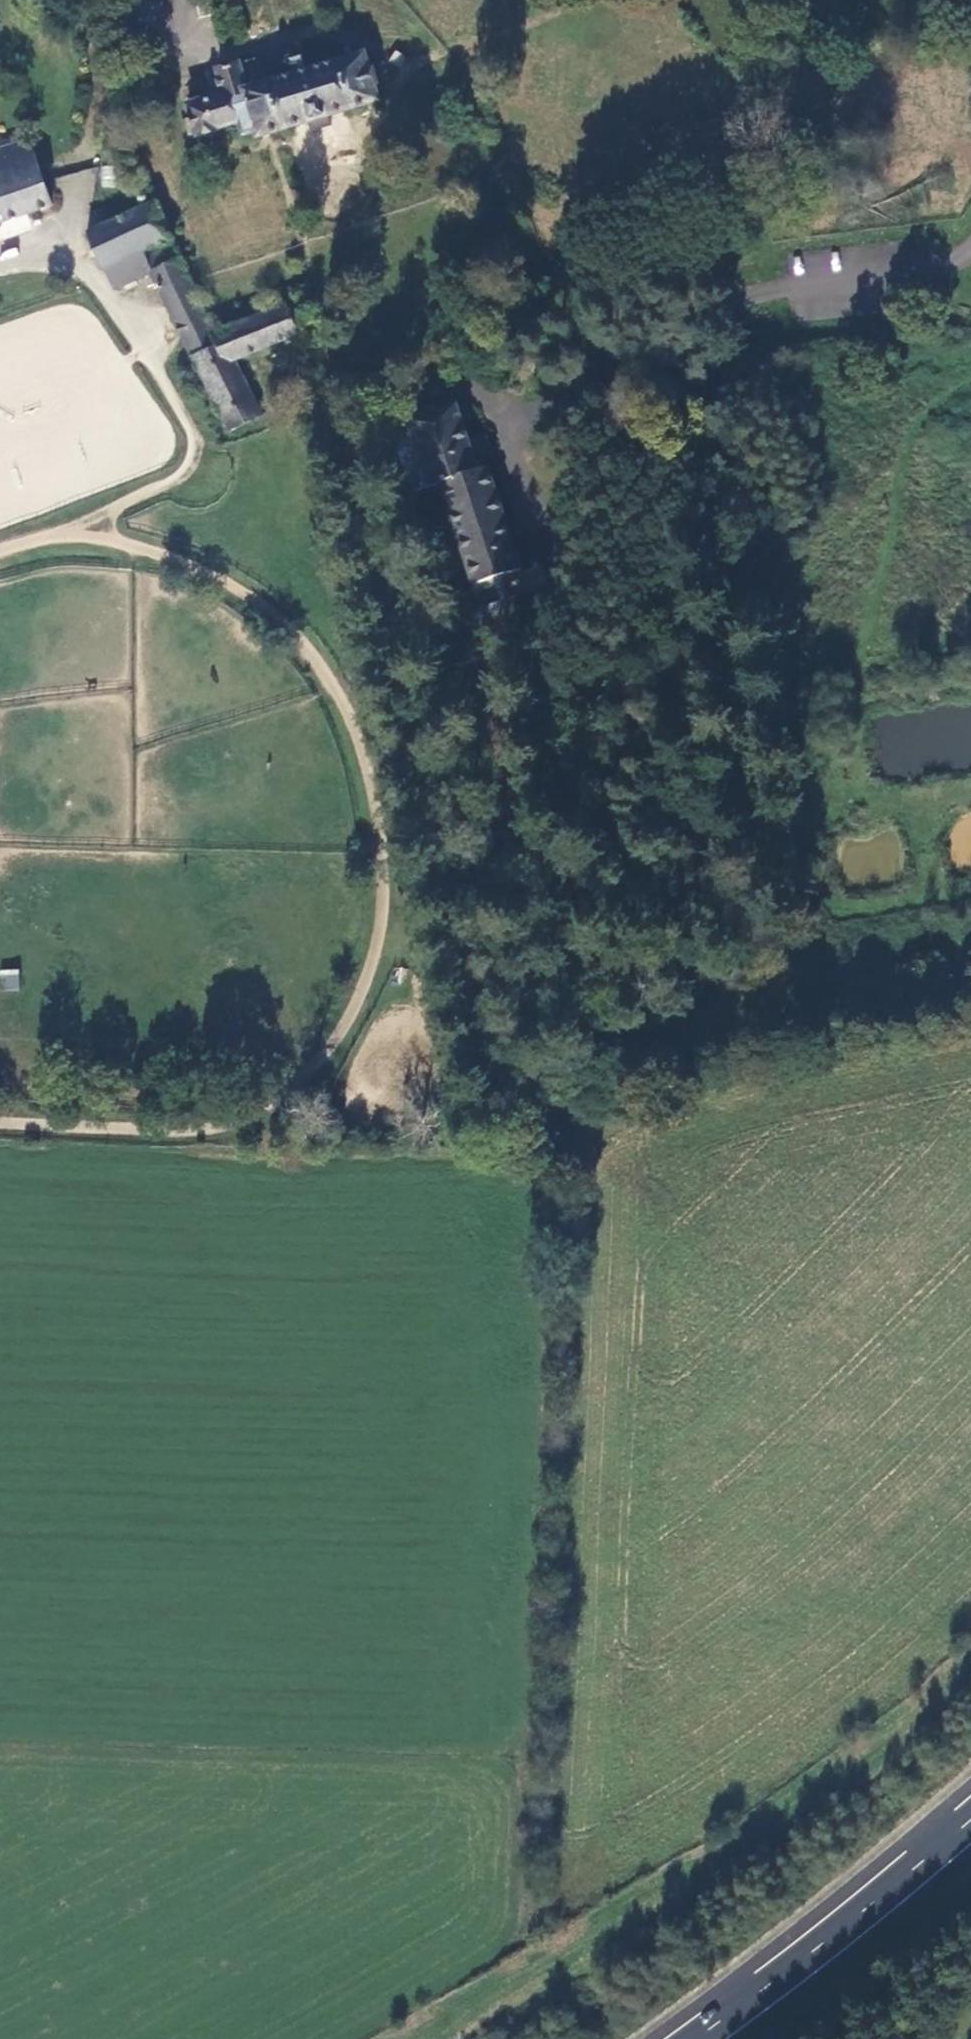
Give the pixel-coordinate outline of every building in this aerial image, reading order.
[(310,124),(328,117),(379,101),(365,59),(266,91),(256,62),(218,74),(224,96),(188,108),(190,116),(185,118),(193,142),(201,140),(202,143),(216,139),(215,135),(242,126),(246,137),(256,134),(258,140),(310,124)] [(331,127),(328,117),(310,124),(313,133),(331,127)] [(51,205),(28,137),(0,147),(0,222),(51,205)] [(142,251),(155,245),(157,238),(163,235),(161,231),(167,228),(164,222),(167,221),(158,202),(155,203),(153,198),(82,229),(101,269),(142,251)] [(112,291),(151,274),(149,270),(142,251),(101,269),(112,291)] [(151,274),(188,355),(213,344),(208,331),(192,291),(179,257),(149,270),(151,274)] [(234,361),(298,335),(284,301),(208,331),(213,344),(188,355),(221,423),(256,405),(234,361)] [(497,459),(490,437),(472,442),(467,424),(475,421),(472,412),(462,415),(459,408),(413,424),(435,489),(443,487),(476,586),(527,575),(488,462),(497,459)] [(422,493),(435,489),(413,424),(398,430),(396,439),(412,487),(422,493)] [(0,969),(0,990),(18,990),(18,969),(0,969)]
